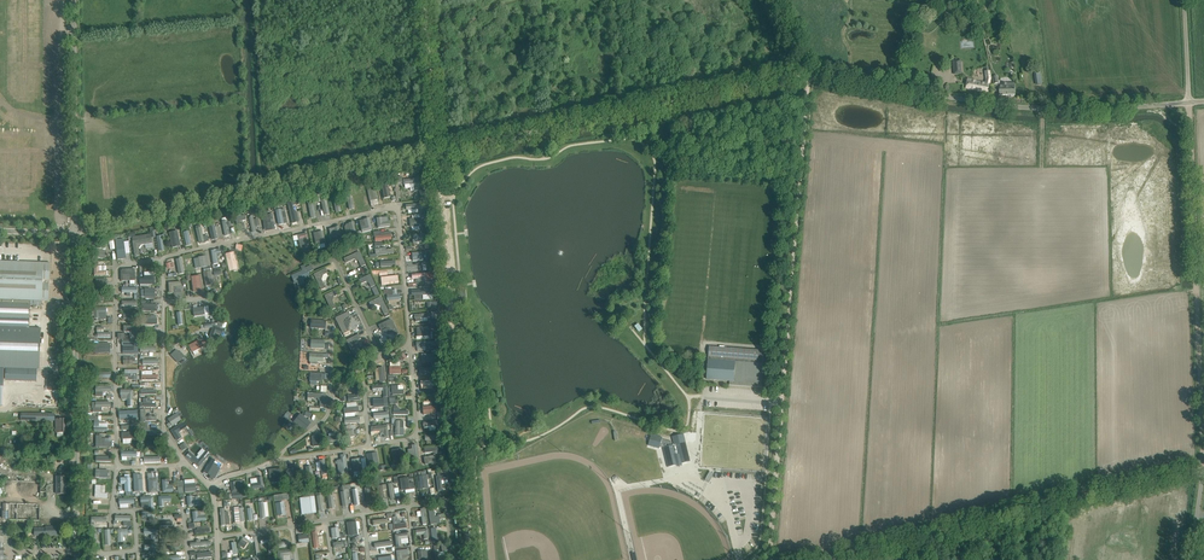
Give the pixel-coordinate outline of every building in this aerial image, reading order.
[(960,60),(953,61),(954,74),(961,73),(960,60)] [(989,71),(986,71),(985,71),(986,79),(986,83),(984,83),(976,81),(976,80),(968,79),(966,88),(984,92),(988,92),(990,84),(991,78),(990,71),(989,71)] [(1011,96),(1014,96),(1015,95),(1015,86),(1015,83),(1003,83),(1003,86),(1000,86),(999,86),(999,95),(1010,95),(1011,96)] [(418,179),(404,180),(404,184),(405,184),(405,188),(410,188),(410,191),(414,191),(419,190),(418,179)] [(370,201),(377,199),(375,188),(367,189),(368,194),(370,201)] [(294,213),(292,206),(295,205),(294,201),(287,203),(292,223),(296,222),(296,218),(298,218),(297,212),(294,213)] [(281,209),(276,210),(279,225),(287,223),(286,218),(285,211),(281,212),(281,209)] [(238,232),(242,231),(241,224),(240,221),(246,220),(245,215),(235,217),(236,221),(238,232)] [(266,230),(270,230),(269,221),(272,221),(271,215),(268,216),(264,217),(266,230)] [(254,220),(253,216),(249,217),(250,221),(252,233),(256,232),(255,226),(259,225),(258,219),(254,220)] [(382,218),(377,218),(378,228),(390,226),(389,222),(382,223),(382,218)] [(420,218),(410,219),(411,227),(412,227),(412,231),(419,230),(419,226),(421,226),(420,218)] [(369,219),(360,221),(363,232),(372,230),(369,219)] [(356,234),(353,223),(349,224),(351,230),(346,232),(347,236),(356,234)] [(339,227),(334,228),(336,235),(331,236),(332,241),(341,238),(339,227)] [(173,248),(177,247),(180,241),(177,231),(169,233),(173,248)] [(376,236),(375,237),(375,242),(391,240),(390,235),(381,236),(381,231),(376,232),(376,236)] [(326,243),(323,232),(314,234),(315,241),(316,241),(316,242),(316,245),(326,243)] [(307,233),(297,235),(298,240),(299,240),(303,239),(305,244),(306,251),(307,254),(311,253),(307,233)] [(413,235),(413,243),(424,242),(423,234),(413,235)] [(152,238),(133,241),(135,256),(140,255),(139,248),(141,245),(152,243),(152,238)] [(124,239),(115,241),(118,259),(126,258),(126,254),(124,242),(124,239)] [(378,255),(394,253),(393,249),(386,250),(386,248),(377,249),(378,254),(376,254),(376,257),(378,256),(378,255)] [(94,256),(104,259),(106,251),(96,249),(94,256)] [(216,250),(211,251),(214,264),(218,264),(217,257),(219,256),(221,254),(220,250),(216,250)] [(346,263),(355,259),(358,260),(361,267),(365,265),(359,252),(344,259),(346,263)] [(423,252),(412,253),(413,261),(423,260),(423,252)] [(226,254),(228,265),(233,264),(234,265),(237,264),(236,261),(235,261),(234,253),(226,254)] [(194,259),(195,268),(207,266),(206,257),(194,259)] [(0,261),(0,407),(3,407),(4,370),(39,371),(41,329),(28,329),(28,319),(30,319),(30,300),(48,301),(50,263),(0,261)] [(102,271),(102,266),(98,266),(98,262),(94,262),(94,269),(94,276),(106,276),(106,271),(102,271)] [(303,271),(292,276),(295,283),(309,277),(304,265),(301,267),(303,271)] [(122,269),(121,271),(121,281),(125,280),(135,280),(135,277),(135,273),(135,269),(122,269)] [(326,269),(314,274),(321,290),(325,288),(321,279),(323,275),(328,273),(326,269)] [(211,271),(203,273),(206,286),(214,285),(211,271)] [(432,280),(431,273),(428,273),(412,274),(412,277),(413,279),(417,279),(418,279),(418,280),(425,280),(425,281),(429,281),(429,280),(432,280)] [(361,284),(366,281),(369,282),(371,287),(375,285),(370,275),(359,280),(361,284)] [(140,286),(144,286),(144,284),(154,284),(154,276),(144,276),(144,279),(140,280),(140,286)] [(194,292),(198,291),(198,288),(201,285),(200,276),(192,277),(194,292)] [(392,280),(392,277),(382,278),(382,281),(381,281),(382,283),(382,285),(398,283),(398,279),(392,280)] [(169,293),(182,293),(181,282),(169,283),(169,293)] [(145,289),(145,297),(155,297),(155,289),(145,289)] [(432,289),(412,290),(412,296),(414,296),(414,301),(422,301),(422,295),(432,295),(433,295),(432,289)] [(392,290),(383,290),(383,294),(387,294),(387,296),(388,299),(388,301),(400,299),(399,295),(397,295),(397,290),(392,290)] [(335,308),(332,301),(334,297),(337,295),(335,291),(324,296),(331,310),(335,308)] [(381,297),(369,302),(371,307),(376,304),(380,306),(384,314),(388,313),(381,297)] [(194,316),(205,315),(204,307),(193,309),(194,316)] [(106,313),(106,308),(94,309),(95,316),(95,318),(99,318),(99,313),(106,313)] [(347,331),(343,323),(344,319),(350,316),(348,312),(335,318),(343,333),(347,331)] [(420,322),(420,318),(422,318),(427,318),(430,318),(430,314),(415,315),(415,316),(415,319),(416,318),(416,322),(420,322)] [(156,320),(152,320),(152,316),(145,316),(145,320),(142,320),(142,322),(142,325),(156,324),(156,320)] [(391,319),(379,325),(381,329),(387,327),(390,328),(394,336),(398,334),(391,319)] [(311,328),(325,329),(326,321),(311,320),(311,328)] [(213,327),(210,337),(214,339),(217,333),(221,334),(223,330),(220,329),(222,323),(218,322),(217,323),(212,323),(212,327),(213,327)] [(635,326),(640,331),(644,328),(639,323),(635,326)] [(138,338),(138,326),(124,327),(124,328),(124,332),(130,332),(130,338),(138,338)] [(417,328),(417,336),(429,336),(429,327),(417,328)] [(359,334),(346,340),(353,355),(357,353),(353,345),(355,341),(361,338),(359,334)] [(189,345),(193,352),(202,347),(199,340),(189,345)] [(312,340),(311,348),(324,349),(324,341),(312,340)] [(131,349),(131,345),(135,345),(135,341),(122,341),(122,343),(122,345),(123,349),(131,349)] [(430,342),(417,343),(417,347),(425,347),(426,350),(430,350),(429,346),(430,346),(435,346),(435,351),(437,350),(437,351),(442,351),(441,341),(430,342)] [(110,348),(108,348),(108,344),(101,345),(101,348),(94,349),(94,353),(110,352),(110,348)] [(171,355),(178,363),(184,357),(177,350),(171,355)] [(310,354),(310,362),(310,364),(317,365),(317,362),(323,362),(323,358),(328,359),(328,354),(324,354),(310,354)] [(422,363),(434,362),(434,354),(422,354),(422,363)] [(766,384),(768,354),(763,354),(763,363),(708,359),(707,379),(730,381),(730,385),(729,385),(766,388),(766,384)] [(137,380),(137,374),(140,374),(140,371),(140,370),(139,370),(125,370),(125,373),(125,377),(131,377),(131,380),(134,380),(134,382),(137,382),(137,380)] [(310,381),(321,382),(321,374),(311,373),(310,381)] [(388,396),(387,386),(373,387),(373,389),(373,391),(383,390),(384,397),(388,396)] [(398,390),(398,386),(391,386),(391,389),(392,391),(392,395),(404,394),(403,390),(398,390)] [(96,392),(96,397),(101,397),(101,392),(111,392),(111,387),(96,387),(96,392)] [(121,395),(121,398),(123,400),(127,400),(128,407),(133,407),(133,400),(133,391),(121,390),(121,393),(121,395)] [(355,395),(348,396),(348,401),(360,400),(359,390),(354,391),(355,395)] [(325,394),(308,393),(308,398),(317,398),(320,401),(320,407),(324,407),(325,394)] [(147,402),(147,398),(143,399),(143,402),(143,408),(156,408),(156,403),(153,403),(150,403),(150,402),(147,402)] [(384,399),(373,400),(374,404),(378,403),(378,407),(384,407),(384,399)] [(92,402),(92,408),(93,408),(93,412),(101,412),(101,407),(111,407),(111,402),(93,402),(92,402)] [(357,407),(356,404),(346,405),(347,408),(344,408),(344,414),(359,412),(358,407),(357,407)] [(408,415),(408,411),(400,411),(400,409),(398,409),(398,406),(393,406),(393,407),(393,410),(393,415),(408,415)] [(437,406),(423,407),(424,415),(437,414),(437,406)] [(145,417),(145,409),(140,409),(140,413),(141,422),(145,422),(145,421),(156,421),(156,416),(151,416),(151,415),(149,415),(149,417),(145,417)] [(138,419),(137,410),(124,411),(124,418),(129,418),(132,422),(132,425),(133,429),(138,428),(138,425),(136,425),(136,419),(138,419)] [(177,414),(168,419),(172,426),(181,420),(177,414)] [(92,416),(92,420),(95,420),(94,431),(107,431),(107,428),(98,427),(98,423),(98,420),(98,416),(95,416),(92,416)] [(298,425),(304,430),(310,422),(304,417),(298,425)] [(57,437),(63,437),(63,433),(67,433),(67,419),(61,419),(56,419),(56,433),(57,433),(57,437)] [(395,424),(395,436),(400,436),(400,428),(404,428),(404,421),(395,421),(395,424)] [(177,441),(182,438),(178,432),(182,430),(180,425),(171,431),(177,441)] [(384,438),(388,438),(387,425),(383,425),(383,426),(371,427),(372,432),(384,431),(384,438)] [(142,429),(142,426),(141,426),(141,435),(143,435),(157,435),(157,430),(149,430),(149,429),(147,429),(142,429)] [(354,430),(345,431),(347,446),(352,445),(350,437),(354,437),(354,430)] [(138,432),(122,433),(122,439),(132,438),(132,445),(138,445),(138,432)] [(672,442),(662,439),(662,437),(652,434),(649,445),(659,448),(661,441),(663,442),(663,443),(664,444),(665,447),(663,447),(668,467),(690,461),(686,442),(673,445),(672,442)] [(326,437),(327,445),(341,443),(340,435),(326,437)] [(96,436),(96,447),(111,447),(111,442),(106,442),(106,439),(101,439),(101,436),(96,436)] [(313,447),(322,446),(321,436),(312,437),(313,447)] [(414,460),(418,460),(418,459),(416,445),(414,445),(412,446),(412,449),(409,449),(409,450),(410,461),(414,460)] [(445,447),(424,449),(424,453),(434,452),(436,454),(442,453),(443,458),(446,458),(445,447)] [(393,454),(394,463),(399,462),(399,459),(403,459),(402,450),(397,451),(398,454),(393,454)] [(199,467),(205,459),(210,454),(206,451),(198,460),(190,452),(186,456),(199,467)] [(339,474),(348,473),(345,455),(341,456),(342,460),(342,465),(338,466),(338,468),(339,474)] [(367,456),(369,464),(373,463),(374,466),(379,465),(377,457),(372,458),(372,455),(367,456)] [(356,459),(352,460),(352,461),(353,467),(354,472),(362,471),(362,469),(361,464),(360,459),(356,459)] [(204,472),(211,476),(216,466),(210,463),(204,472)] [(287,481),(299,479),(296,466),(292,466),(292,469),(293,475),(287,476),(287,481)] [(311,466),(306,467),(307,473),(301,474),(302,479),(313,477),(311,466)] [(96,470),(95,478),(99,478),(108,478),(108,470),(100,470),(96,470)] [(420,477),(417,477),(418,485),(428,484),(427,476),(426,476),(426,472),(419,473),(420,477)] [(711,478),(712,477),(714,474),(710,472),(705,480),(709,482),(711,478)] [(282,473),(270,475),(271,483),(278,482),(279,485),(284,484),(282,473)] [(138,480),(138,474),(133,475),(134,478),(134,493),(143,492),(142,480),(141,480),(139,480),(138,480)] [(438,491),(443,490),(441,481),(447,480),(447,475),(436,477),(436,479),(438,491)] [(56,477),(57,494),(66,494),(65,477),(56,477)] [(154,478),(148,479),(149,493),(158,492),(157,480),(157,478),(156,477),(155,478),(154,478)] [(257,478),(250,479),(251,484),(252,489),(264,487),(262,477),(257,478)] [(125,478),(120,478),(121,485),(125,485),(126,492),(131,492),(130,478),(125,478)] [(413,483),(409,483),(408,478),(400,479),(402,490),(405,490),(405,488),(414,487),(413,483)] [(41,482),(4,480),(4,484),(0,483),(0,497),(46,498),(46,492),(41,492),(41,482)] [(167,480),(163,481),(164,492),(173,491),(173,487),(168,487),(167,480)] [(236,486),(236,482),(231,482),(232,492),(244,490),(243,486),(236,486)] [(388,484),(390,499),(395,498),(394,488),(396,488),(396,486),(393,486),(393,483),(388,484)] [(195,484),(184,484),(185,492),(196,491),(195,484)] [(100,486),(96,485),(95,497),(107,498),(108,494),(100,493),(100,486)] [(387,490),(386,485),(377,486),(379,499),(384,499),(383,490),(387,490)] [(307,512),(316,511),(313,493),(305,494),(307,512)] [(159,497),(159,507),(164,506),(164,502),(171,501),(170,496),(159,497)] [(192,496),(187,497),(188,506),(200,505),(199,500),(193,501),(192,496)] [(153,506),(153,497),(141,498),(142,507),(151,507),(151,509),(154,509),(154,506),(153,506)] [(9,503),(8,519),(27,520),(27,526),(39,527),(40,520),(40,505),(9,503)] [(284,503),(276,504),(277,516),(286,514),(284,503)] [(239,507),(234,508),(235,523),(241,522),(245,522),(244,508),(239,509),(239,507)] [(435,516),(434,508),(431,508),(428,509),(430,519),(431,525),(440,523),(440,520),(440,519),(440,516),(435,516)] [(225,512),(224,509),(220,509),(220,512),(221,525),(226,525),(230,524),(229,516),(228,516),(228,512),(225,512)] [(194,522),(205,521),(205,516),(198,517),(197,512),(193,512),(194,522)] [(154,522),(154,513),(143,513),(143,517),(150,517),(150,522),(154,522)] [(131,526),(131,521),(130,521),(130,516),(115,516),(115,521),(124,521),(124,526),(131,526)] [(373,521),(373,525),(382,524),(382,528),(386,528),(385,524),(388,524),(387,519),(373,521)] [(349,536),(357,535),(355,521),(347,523),(349,536)] [(57,536),(57,526),(45,527),(45,536),(57,536)] [(208,529),(208,526),(203,526),(203,527),(200,527),(196,528),(197,530),(195,531),(195,534),(199,534),(210,532),(209,529),(208,529)] [(331,529),(332,539),(340,538),(338,528),(331,529)] [(171,533),(170,529),(164,530),(164,533),(161,534),(161,535),(162,538),(178,536),(178,532),(171,533)] [(429,539),(428,529),(416,531),(417,535),(424,534),(424,539),(429,539)] [(118,530),(118,542),(123,542),(123,535),(128,535),(128,530),(118,530)] [(156,539),(156,530),(145,530),(145,534),(151,534),(151,539),(156,539)] [(407,534),(395,535),(396,544),(397,547),(401,547),(401,544),(400,539),(407,538),(407,534)] [(309,542),(308,535),(298,536),(299,544),(309,542)] [(274,547),(272,537),(260,539),(261,544),(268,543),(269,547),(274,547)] [(152,550),(152,555),(157,555),(157,545),(145,546),(145,551),(152,550)] [(396,551),(397,559),(402,559),(402,555),(409,555),(409,550),(396,551)] [(289,551),(278,552),(279,559),(283,559),(283,556),(290,555),(289,551)] [(427,551),(418,552),(419,559),(428,559),(427,551)]
